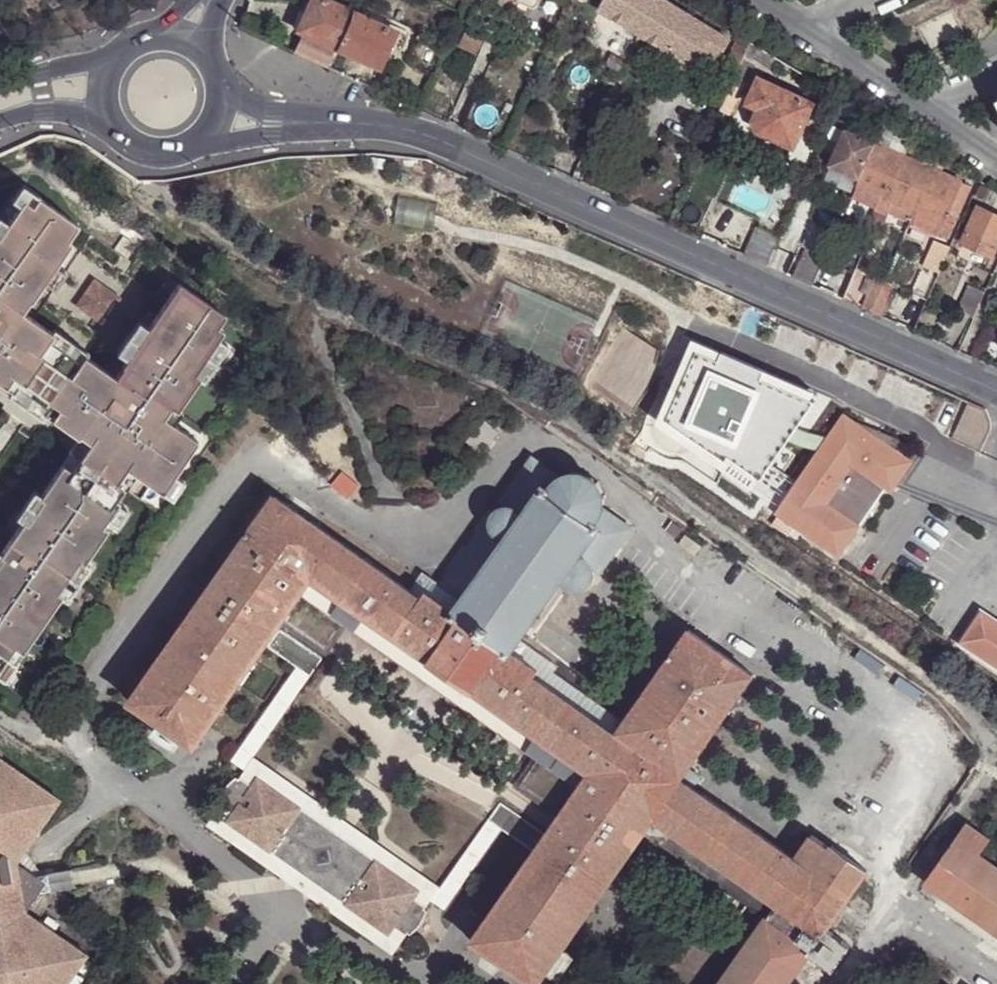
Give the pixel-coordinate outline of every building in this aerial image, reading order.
[(353,15),(322,0),(313,0),(299,31),(304,33),(294,53),(327,68),(336,48),(338,49),(353,15)] [(658,0),(607,0),(600,12),(637,34),(658,0)] [(659,0),(658,0),(637,34),(693,68),(700,56),(706,59),(709,55),(718,60),(728,43),(659,0)] [(395,34),(353,15),(338,49),(381,68),(395,34)] [(259,22),(244,16),(240,29),(254,36),(259,22)] [(484,39),(465,31),(457,50),(476,57),(484,39)] [(753,43),(742,37),(729,61),(741,67),(745,60),(751,47),(753,43)] [(745,60),(741,67),(733,85),(744,90),(756,64),(745,60)] [(815,106),(761,82),(749,107),(761,112),(755,124),(759,134),(795,150),(815,106)] [(733,85),(724,105),(720,116),(732,120),(744,90),(733,85)] [(855,106),(843,99),(839,110),(851,115),(855,106)] [(916,142),(886,124),(877,145),(909,161),(916,142)] [(861,182),(877,145),(848,131),(831,169),(861,182)] [(909,161),(877,145),(861,182),(859,187),(884,199),(878,211),(884,213),(909,161)] [(934,172),(909,161),(884,213),(891,216),(893,213),(897,205),(916,212),(934,172)] [(962,185),(934,172),(916,212),(912,222),(912,225),(944,240),(954,220),(958,222),(964,209),(961,207),(970,190),(962,187),(962,185)] [(39,196),(22,185),(11,201),(19,207),(23,200),(31,206),(37,198),(38,198),(39,196)] [(884,199),(859,187),(853,199),(878,211),(884,199)] [(992,192),(981,188),(976,199),(987,203),(992,192)] [(77,226),(38,198),(37,198),(31,206),(23,200),(19,207),(7,223),(0,234),(0,384),(10,391),(12,392),(16,387),(46,408),(42,413),(44,415),(75,436),(76,437),(78,435),(88,442),(78,458),(70,471),(61,465),(39,496),(38,498),(40,500),(24,523),(22,521),(20,523),(0,552),(0,664),(5,657),(13,662),(13,661),(57,599),(59,597),(54,594),(76,562),(81,565),(82,563),(105,531),(100,527),(104,521),(115,505),(116,504),(113,501),(122,488),(114,483),(125,467),(135,474),(161,491),(173,473),(196,440),(172,423),(162,417),(169,406),(175,410),(176,408),(197,378),(198,377),(192,373),(216,338),(221,331),(215,327),(223,315),(177,283),(146,327),(124,359),(120,365),(121,366),(113,377),(84,357),(82,355),(78,361),(67,353),(48,340),(52,334),(50,332),(21,312),(29,301),(30,302),(43,282),(56,265),(71,243),(67,240),(77,226)] [(897,205),(893,213),(912,222),(916,212),(897,205)] [(981,210),(965,245),(996,258),(996,257),(996,218),(981,210)] [(952,249),(935,241),(911,292),(929,301),(952,249)] [(777,262),(772,259),(767,266),(774,269),(777,262)] [(779,273),(787,276),(792,264),(785,260),(779,273)] [(65,272),(56,265),(43,282),(53,289),(65,272)] [(871,275),(860,270),(853,286),(864,291),(871,275)] [(880,278),(864,310),(872,313),(886,281),(880,278)] [(896,286),(886,281),(872,313),(883,318),(896,286)] [(974,322),(986,295),(968,288),(958,315),(974,322)] [(136,320),(114,353),(124,359),(146,327),(136,320)] [(53,329),(50,332),(52,334),(48,340),(67,353),(78,361),(82,355),(84,357),(87,353),(53,329)] [(216,338),(192,373),(198,377),(197,378),(201,381),(226,344),(216,338)] [(10,391),(6,396),(23,408),(40,420),(44,415),(42,413),(46,408),(16,387),(12,392),(10,391)] [(948,436),(977,450),(991,420),(992,417),(991,413),(991,411),(988,408),(987,407),(966,397),(948,436)] [(505,412),(510,405),(501,400),(496,406),(505,412)] [(169,406),(162,417),(172,423),(180,411),(176,408),(175,410),(169,406)] [(784,469),(795,476),(774,507),(839,551),(885,482),(867,470),(878,453),(884,457),(898,446),(903,441),(904,439),(905,436),(904,434),(902,432),(883,425),(878,433),(841,407),(784,469)] [(75,436),(66,450),(78,458),(88,442),(78,435),(76,437),(75,436)] [(867,470),(885,482),(892,486),(912,456),(898,446),(884,457),(878,453),(867,470)] [(548,488),(552,482),(556,474),(530,456),(501,500),(506,506),(514,508),(523,514),(542,488),(539,485),(540,483),(548,488)] [(125,467),(114,483),(122,488),(124,490),(135,474),(125,467)] [(571,472),(552,482),(548,488),(540,483),(539,485),(542,488),(523,514),(514,508),(506,506),(500,507),(494,511),(491,518),(492,526),(495,531),(504,538),(501,541),(504,543),(492,560),(490,559),(489,561),(487,559),(484,562),(487,564),(485,567),(487,568),(474,584),(472,583),(471,585),(469,584),(467,587),(469,588),(467,591),(470,593),(464,599),(456,610),(450,618),(448,621),(503,659),(505,657),(510,650),(517,640),(523,630),(525,631),(527,629),(529,631),(531,628),(529,626),(530,625),(529,622),(541,605),(544,607),(545,605),(547,606),(549,603),(547,602),(549,599),(546,597),(558,582),(560,584),(562,579),(572,587),(576,588),(584,587),(591,582),(594,575),(593,567),(591,562),(579,553),(596,526),(600,529),(602,526),(595,521),(601,513),(603,506),(604,495),(608,495),(607,492),(603,493),(598,483),(601,481),(599,478),(596,480),(586,473),(587,469),(584,469),(582,473),(573,472),(573,468),(570,469),(571,472)] [(795,476),(784,469),(763,477),(763,500),(774,507),(795,476)] [(173,473),(161,491),(166,495),(179,477),(173,473)] [(32,491),(13,518),(20,523),(22,521),(24,523),(40,500),(38,498),(39,496),(32,491)] [(267,646),(279,631),(285,623),(324,650),(344,624),(329,614),(340,597),(559,753),(551,768),(535,758),(517,785),(560,814),(546,835),(534,850),(470,942),(531,983),(539,983),(631,852),(654,819),(663,824),(773,902),(764,916),(717,983),(785,983),(806,954),(824,928),(864,872),(829,847),(810,833),(792,858),(693,789),(680,781),(688,770),(754,676),(688,629),(621,723),(614,734),(534,678),(505,657),(503,659),(448,621),(450,618),(409,592),(273,497),(130,704),(195,749),(267,646)] [(126,512),(115,505),(104,521),(115,528),(126,512)] [(605,509),(601,513),(595,521),(602,526),(600,529),(596,526),(579,553),(591,562),(593,567),(600,570),(632,527),(605,509)] [(442,583),(464,599),(470,593),(467,591),(469,588),(467,587),(469,584),(471,585),(472,583),(474,584),(487,568),(485,567),(487,564),(484,562),(487,559),(489,561),(490,559),(492,560),(504,543),(501,541),(504,538),(495,531),(492,526),(486,521),(442,583)] [(76,562),(54,594),(59,597),(57,599),(63,603),(88,567),(82,563),(81,565),(76,562)] [(414,584),(456,610),(464,599),(442,583),(423,571),(414,584)] [(409,592),(450,618),(456,610),(414,584),(409,592)] [(535,758),(551,768),(559,753),(340,597),(329,614),(344,624),(439,691),(535,758)] [(994,621),(975,609),(957,636),(996,663),(996,619),(994,621)] [(249,770),(242,780),(251,786),(258,776),(318,819),(319,829),(350,851),(361,849),(422,891),(415,901),(424,907),(431,897),(446,908),(502,828),(534,850),(546,835),(502,805),(441,892),(348,827),(251,759),(320,660),(279,631),(267,646),(299,668),(234,759),(249,770)] [(546,660),(517,640),(510,650),(539,669),(541,667),(546,660)] [(539,669),(510,650),(505,657),(534,678),(539,669)] [(0,664),(0,680),(3,682),(16,663),(13,661),(13,662),(5,657),(0,664)] [(614,734),(621,723),(541,667),(539,669),(534,678),(614,734)] [(35,840),(61,803),(0,760),(0,983),(69,983),(87,959),(27,916),(26,909),(33,908),(42,896),(39,885),(38,878),(27,870),(19,871),(18,864),(12,860),(29,835),(35,840)] [(701,778),(688,770),(680,781),(693,789),(701,778)] [(251,786),(242,780),(241,778),(239,780),(237,779),(232,782),(224,792),(219,803),(222,805),(220,808),(223,809),(231,815),(225,824),(284,866),(294,864),(326,886),(328,896),(389,939),(395,931),(404,937),(406,938),(408,936),(410,937),(414,934),(422,925),(428,913),(425,912),(427,909),(424,907),(415,901),(422,891),(361,849),(350,851),(319,829),(318,819),(258,776),(251,786)] [(231,815),(223,809),(216,818),(210,826),(293,885),(314,899),(391,954),(404,937),(395,931),(389,939),(328,896),(326,886),(294,864),(284,866),(225,824),(231,815)] [(652,839),(663,824),(654,819),(631,852),(639,858),(652,839)] [(652,839),(764,916),(773,902),(663,824),(652,839)] [(926,882),(946,897),(977,854),(988,841),(976,831),(968,826),(926,882)] [(18,864),(35,840),(29,835),(12,860),(18,864)] [(946,897),(996,932),(996,868),(977,854),(946,897)] [(849,945),(824,928),(806,954),(831,970),(849,945)]
